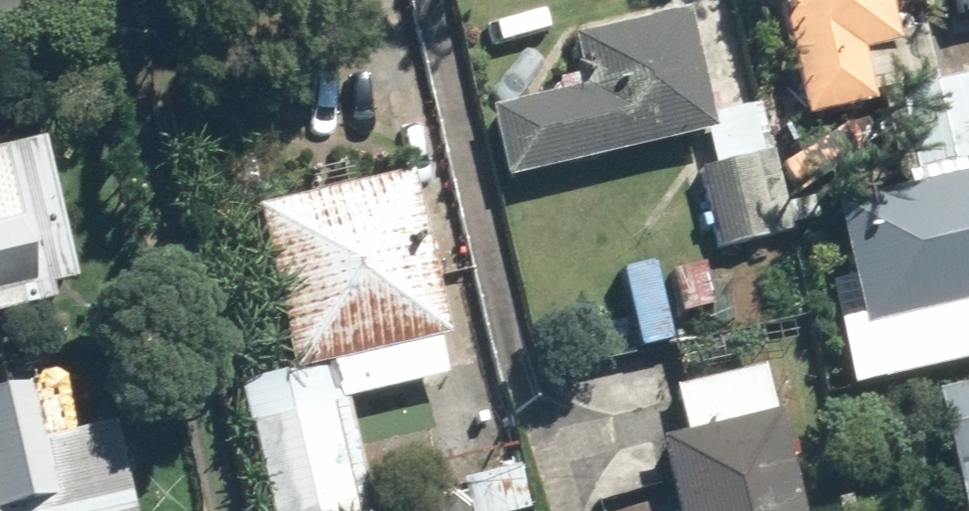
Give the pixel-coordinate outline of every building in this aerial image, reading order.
[(876,95),(940,80),(928,30),(901,36),(893,0),(779,0),(804,111),(876,95)] [(960,19),(968,17),(968,0),(956,0),(960,19)] [(586,86),(490,108),(506,179),(707,133),(721,130),(714,99),(694,11),(575,38),(586,86)] [(940,80),(876,95),(881,118),(827,130),(838,180),(892,168),(895,179),(968,162),(968,74),(940,80)] [(715,166),(694,171),(712,251),(830,224),(812,144),(784,151),(769,86),(714,99),(721,130),(707,133),(715,166)] [(80,278),(48,136),(0,147),(0,313),(57,299),(54,283),(80,278)] [(253,206),(291,371),(239,383),(268,510),(371,510),(346,398),(449,374),(441,337),(450,336),(412,170),(253,206)] [(834,206),(857,307),(840,311),(857,386),(968,360),(968,175),(834,206)] [(685,434),(778,412),(768,366),(675,387),(685,434)] [(120,424),(67,436),(53,376),(0,388),(0,510),(140,510),(120,424)] [(938,388),(966,510),(968,510),(968,381),(938,388)] [(778,412),(685,434),(661,439),(676,508),(677,510),(808,510),(785,411),(778,412)] [(521,460),(511,416),(430,435),(440,478),(521,460)] [(522,465),(434,486),(440,510),(533,510),(522,465)]
